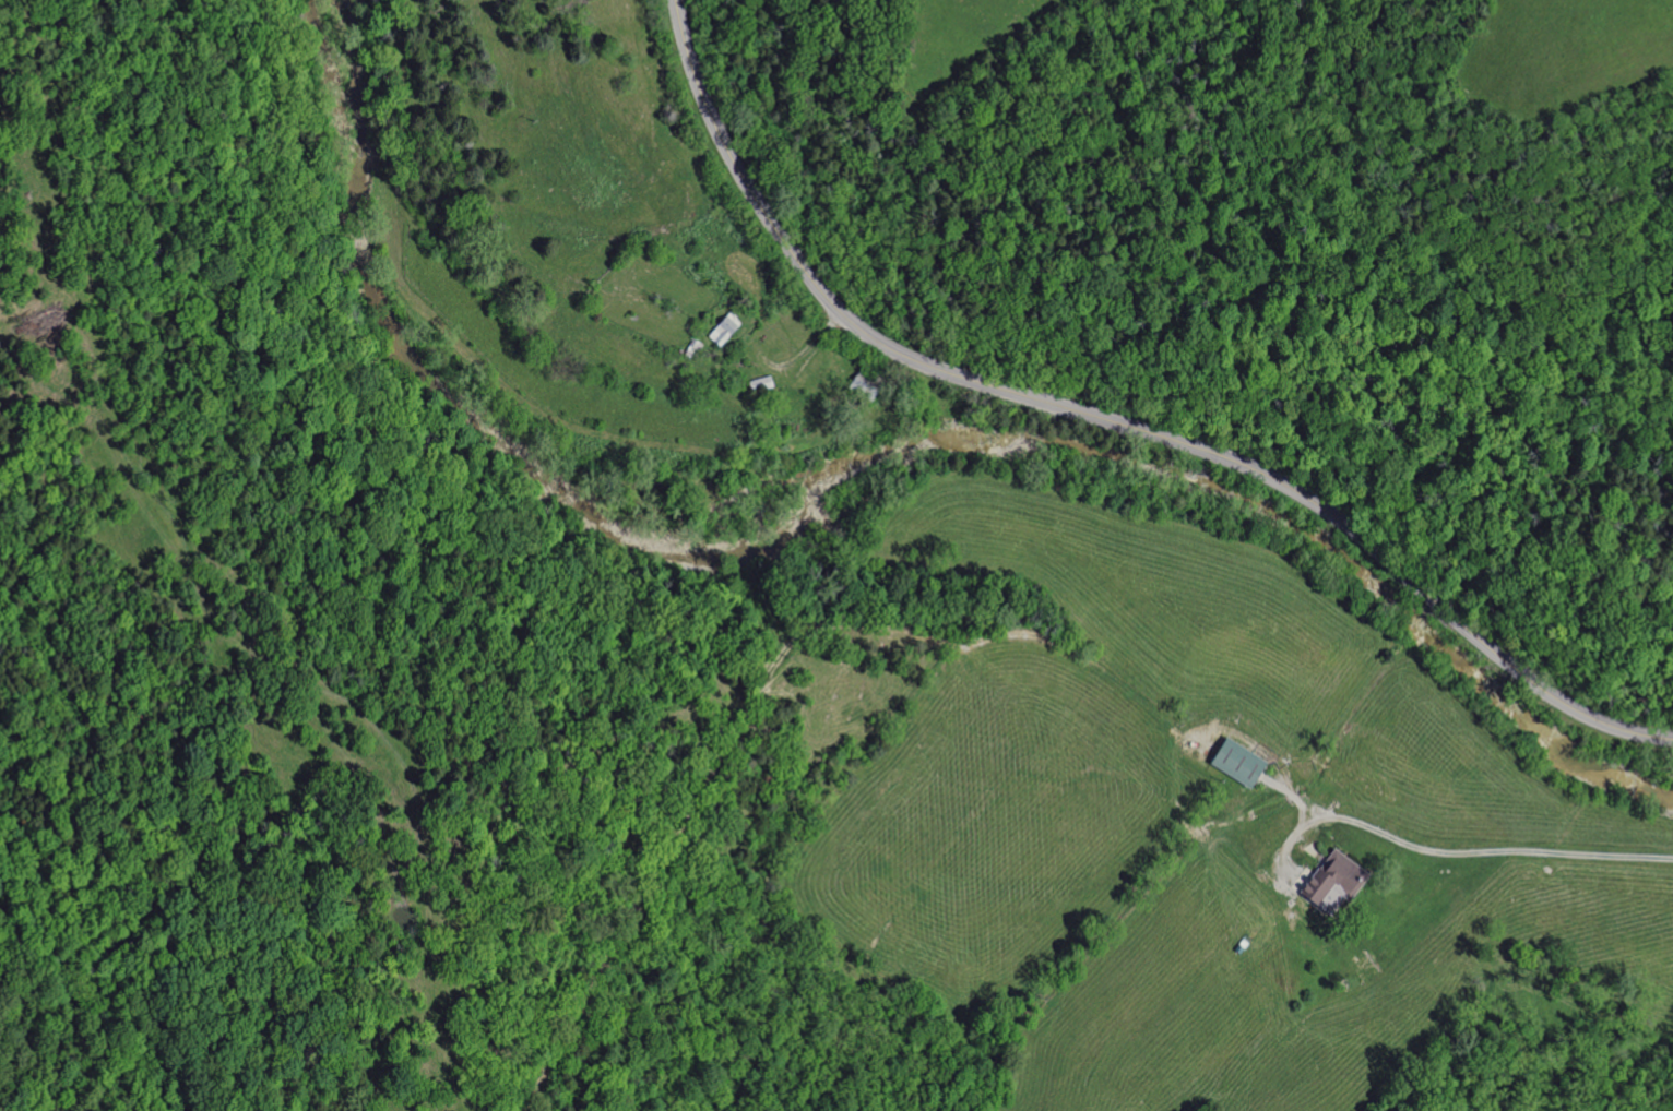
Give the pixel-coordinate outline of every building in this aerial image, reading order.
[(720,348),(742,323),(728,311),(707,336),(720,348)] [(1246,787),(1260,760),(1218,738),(1204,765),(1246,787)] [(1328,918),(1354,880),(1353,879),(1359,870),(1327,848),(1294,896),(1311,907),(1321,893),(1325,896),(1315,909),(1328,918)]
